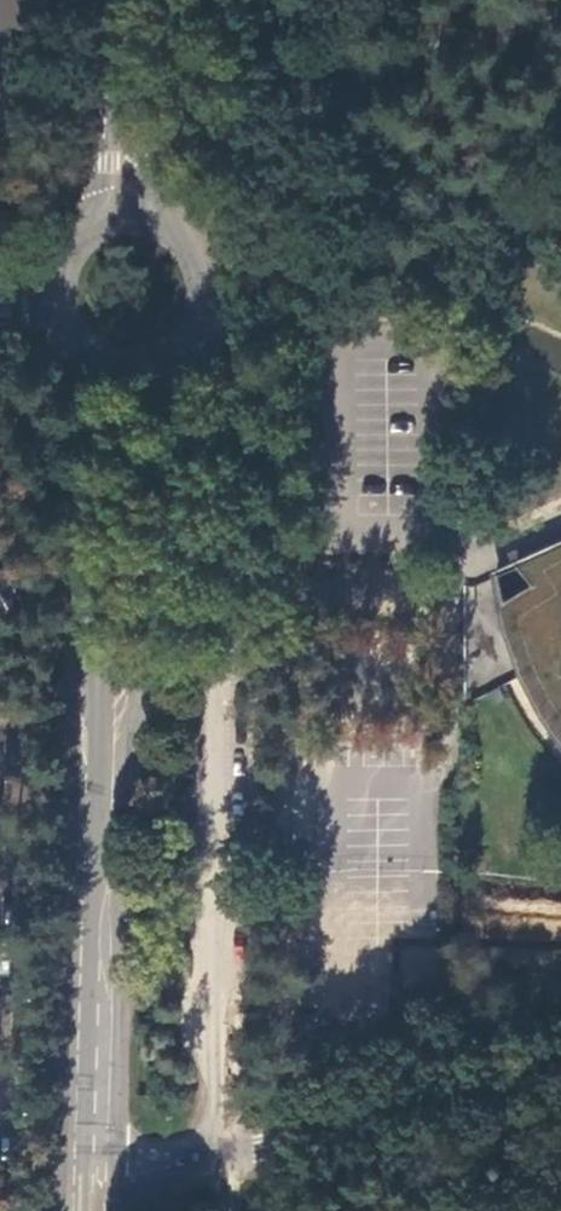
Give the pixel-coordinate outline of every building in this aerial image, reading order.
[(508,563),(510,582),(514,607),(521,634),(530,661),(543,690),(560,721),(560,540),(508,563)]
